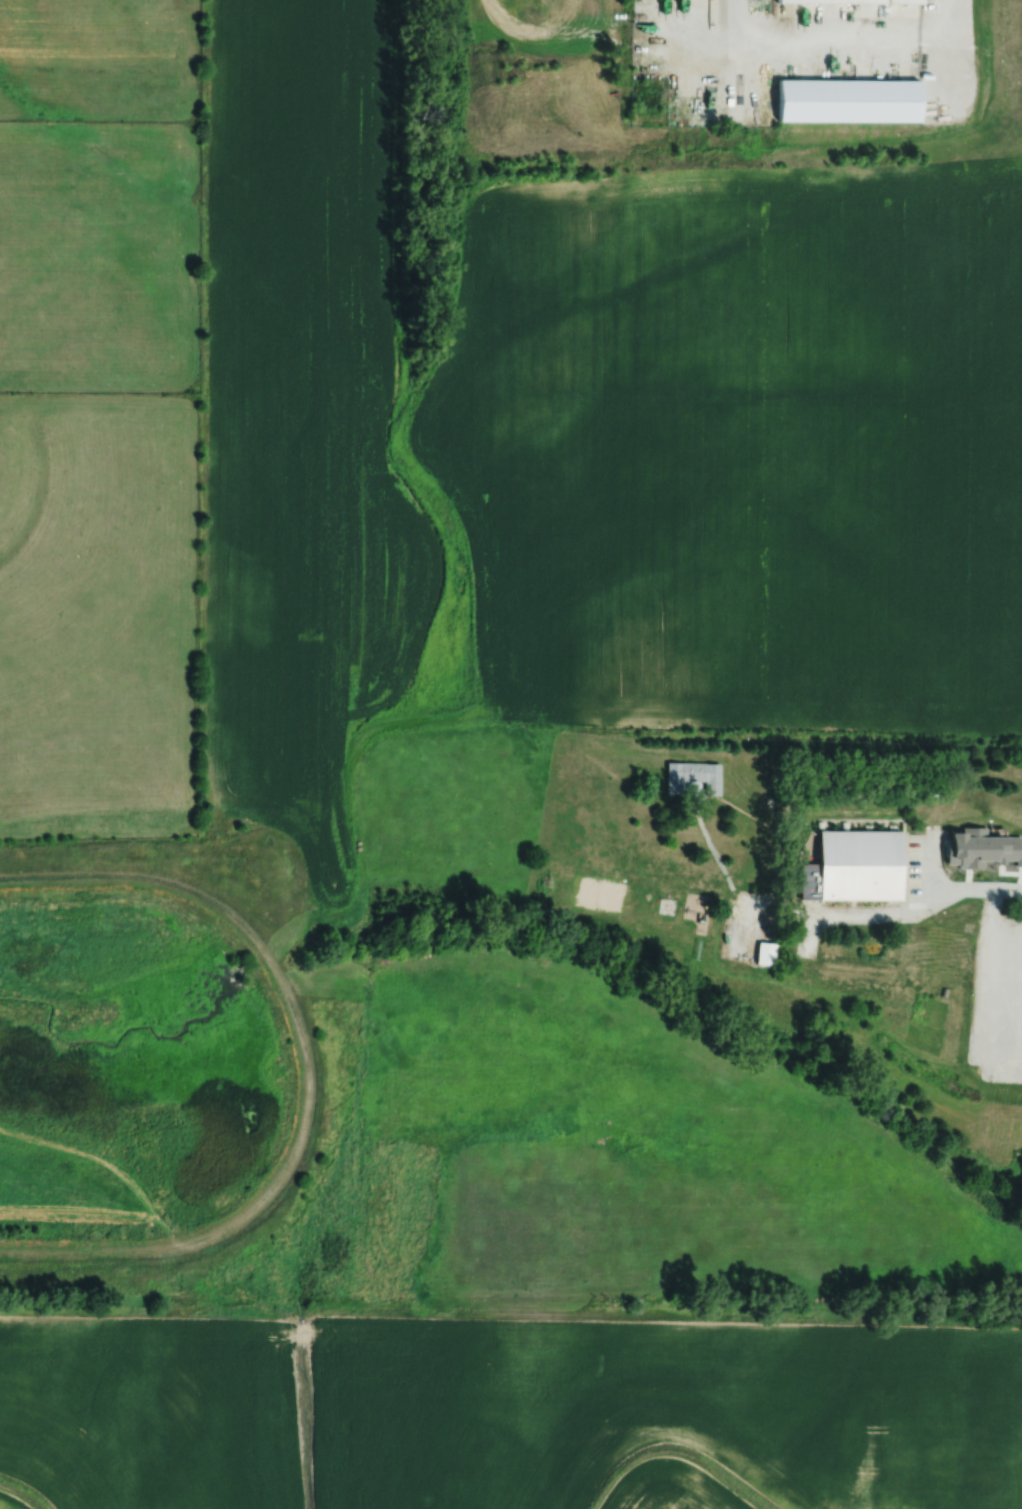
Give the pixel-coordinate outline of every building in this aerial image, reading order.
[(783,79),(783,121),(925,119),(925,78),(783,79)] [(715,795),(716,763),(663,762),(662,794),(715,795)]
